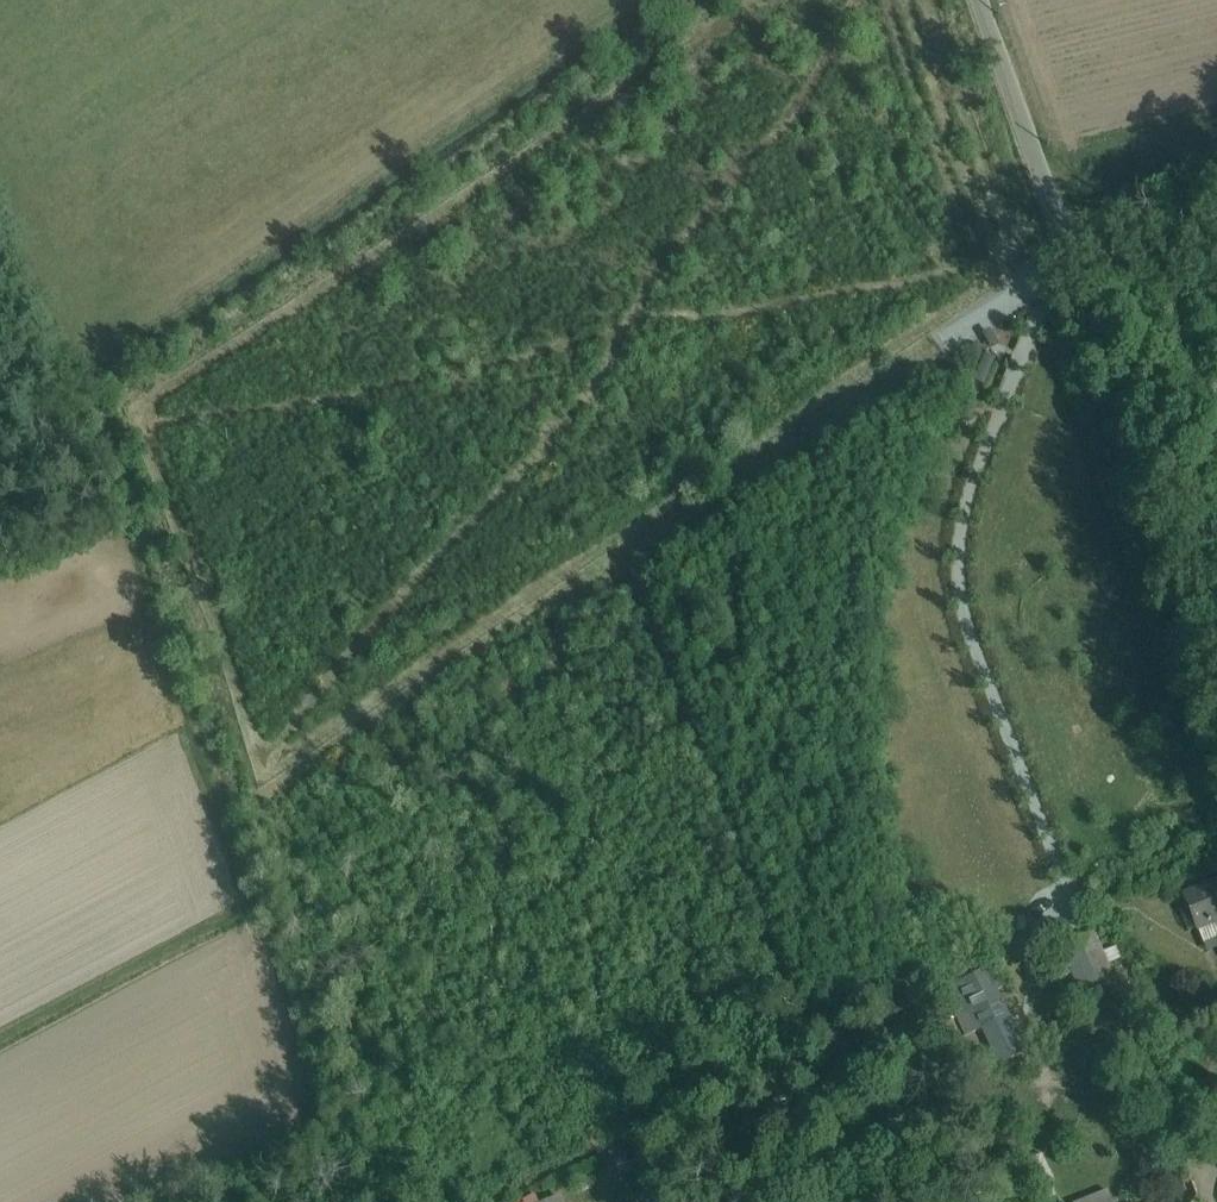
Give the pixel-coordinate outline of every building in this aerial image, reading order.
[(983,357),(972,385),(984,389),(995,362),(983,357)] [(1196,933),(1198,932),(1203,945),(1216,940),(1216,880),(1181,896),(1196,933)] [(1065,961),(1048,968),(1064,1007),(1082,1000),(1115,987),(1092,933),(1059,947),(1065,961)] [(1006,977),(993,984),(981,961),(970,967),(975,976),(957,985),(969,1008),(954,1015),(965,1038),(1009,1017),(997,993),(1010,987),(1006,977)] [(945,1026),(971,1087),(979,1083),(953,1023),(945,1026)] [(624,1158),(610,1165),(617,1179),(631,1172),(624,1158)] [(1082,1201),(1111,1201),(1107,1192),(1082,1201)]
